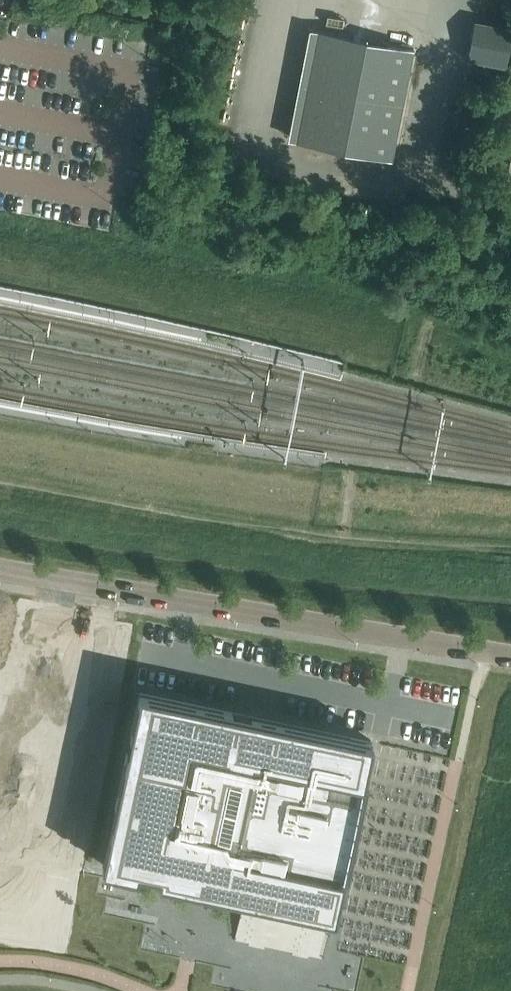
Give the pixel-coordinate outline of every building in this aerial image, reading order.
[(294,140),(391,159),(413,48),(316,29),(294,140)] [(102,864),(192,883),(194,876),(216,880),(215,888),(333,913),(370,740),(139,691),(102,864)] [(234,940),(322,959),(329,925),(241,907),(234,940)]
